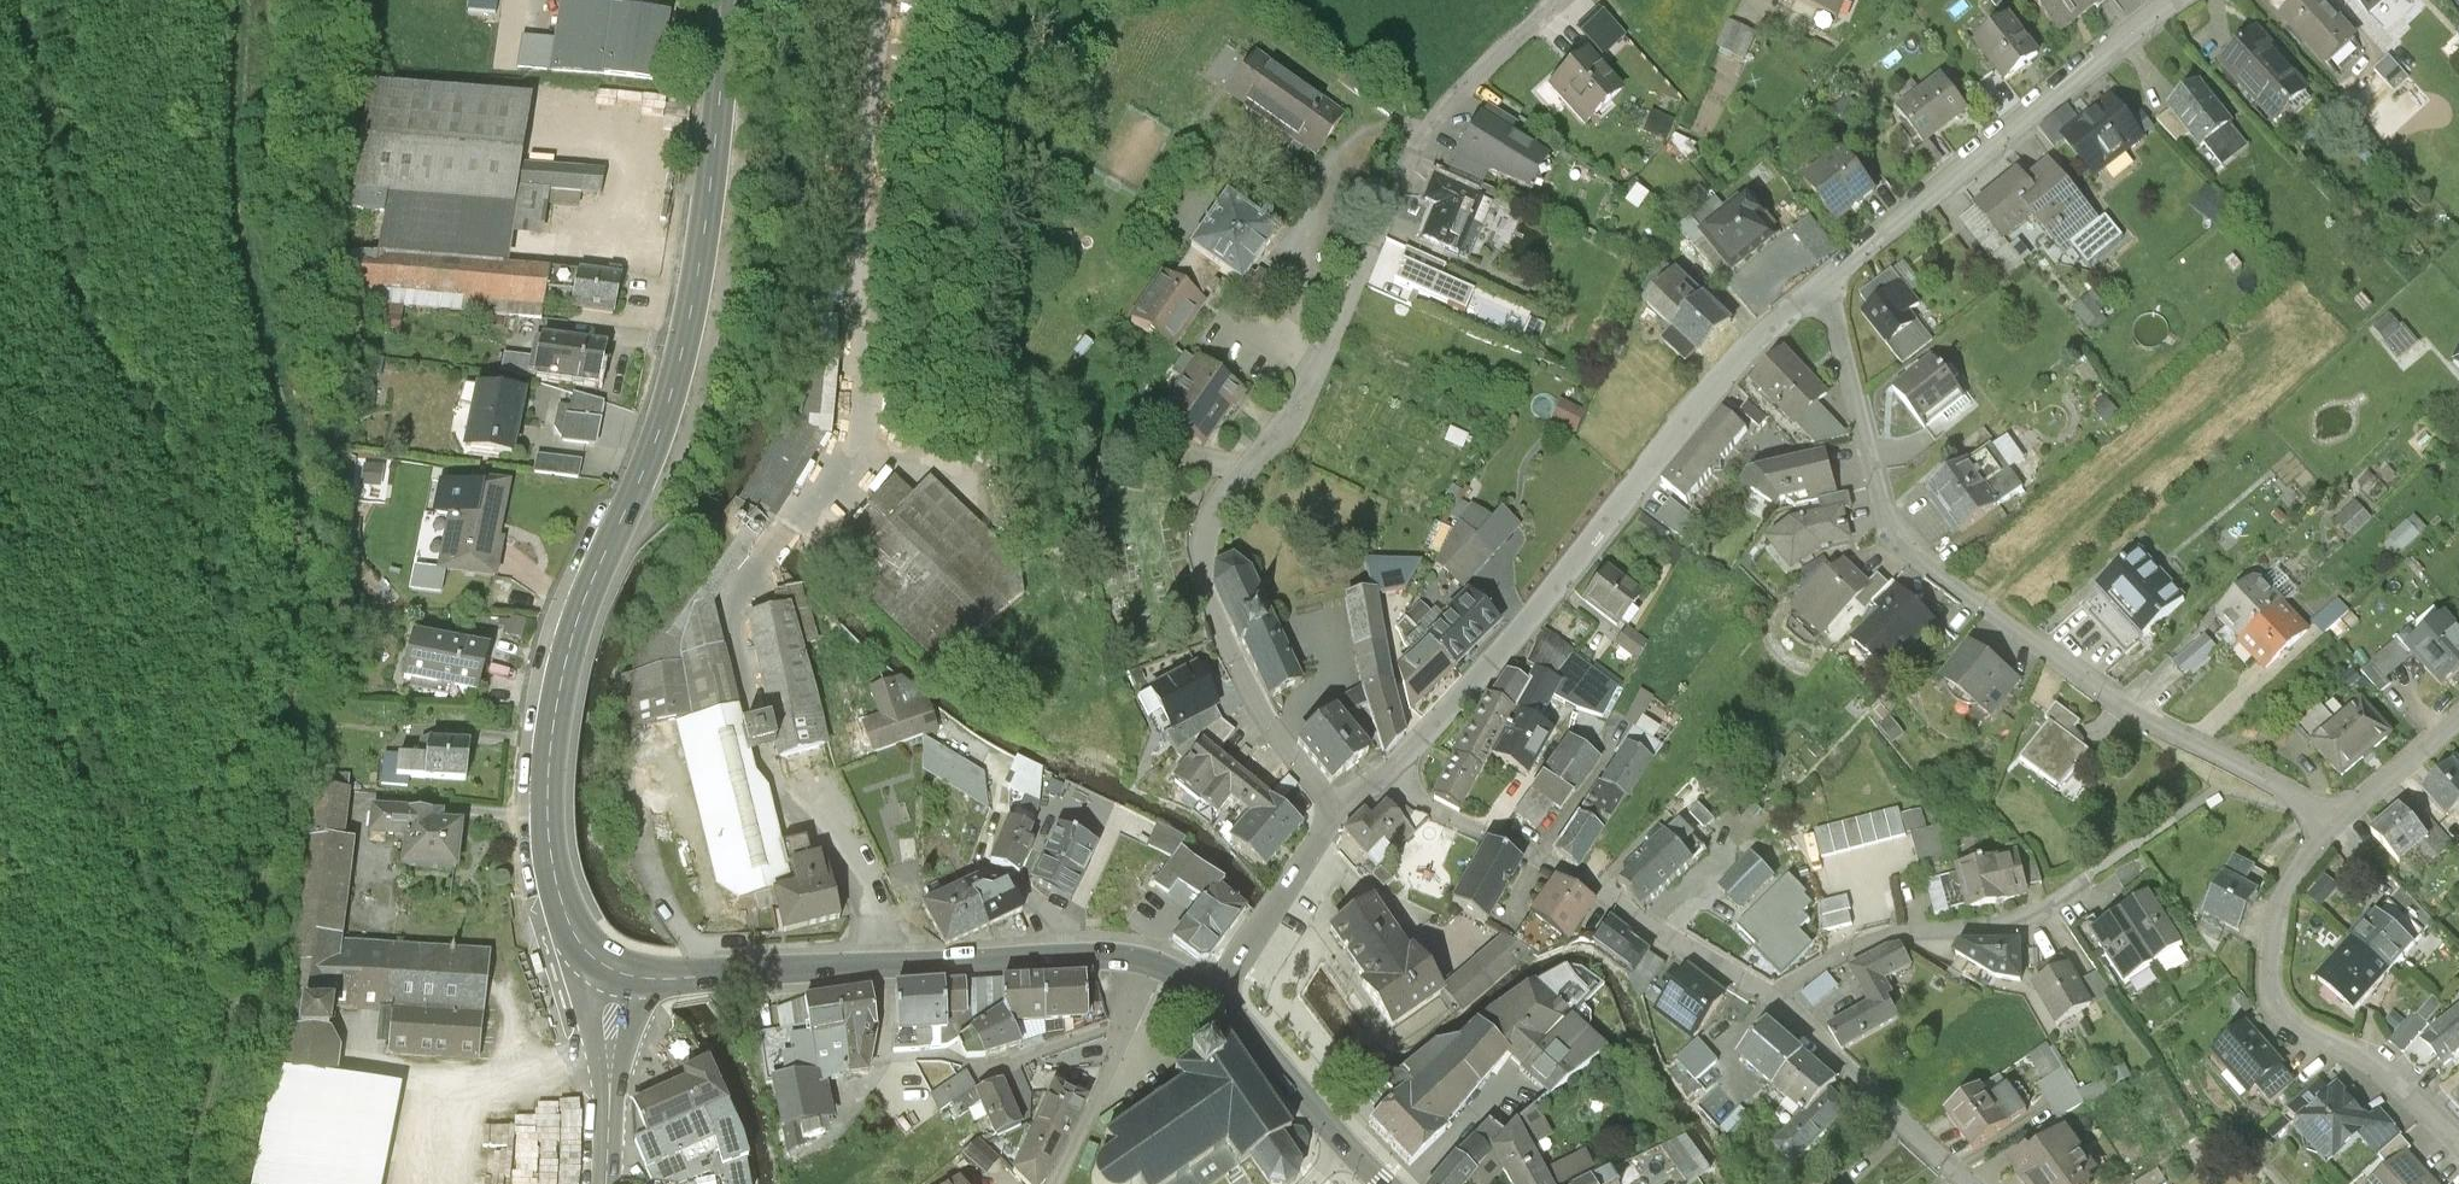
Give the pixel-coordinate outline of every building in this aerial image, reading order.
[(593,0),(562,0),(551,68),(660,85),(672,13),(639,8),(593,0)] [(1824,0),(1801,0),(1820,8),(1824,0)] [(1820,8),(1839,16),(1845,0),(1824,0),(1820,8)] [(2037,2),(2063,35),(2065,33),(2063,30),(2081,15),(2083,18),(2098,6),(2093,0),(2039,0),(2037,2)] [(2286,21),(2325,64),(2352,39),(2316,0),(2308,0),(2286,21)] [(2370,17),(2389,0),(2354,0),(2370,17)] [(1582,31),(1604,55),(1626,35),(1603,11),(1582,31)] [(1755,31),(1730,19),(1718,43),(1743,55),(1755,31)] [(2040,57),(2012,23),(1980,47),(2008,82),(2040,57)] [(2251,40),(2221,67),(2272,123),(2274,121),(2271,118),(2284,106),(2287,109),(2306,92),(2284,68),(2287,65),(2285,63),(2282,65),(2274,56),(2276,54),(2263,40),(2264,39),(2258,32),(2250,39),(2251,40)] [(1622,91),(1587,54),(1569,71),(1574,76),(1555,94),(1585,125),(1622,91)] [(1345,118),(1254,58),(1227,99),(1295,144),(1304,150),(1317,159),(1345,118)] [(519,153),(529,94),(369,65),(352,167),(390,174),(512,194),(519,153)] [(1970,113),(1942,78),(1941,79),(1942,80),(1903,111),(1902,110),(1901,111),(1926,142),(1956,117),(1960,122),(1970,113)] [(2201,85),(2170,109),(2202,148),(2206,145),(2223,168),(2248,148),(2230,126),(2232,124),(2201,85)] [(2113,100),(2065,137),(2096,177),(2144,139),(2113,100)] [(1674,117),(1651,107),(1643,126),(1666,136),(1674,117)] [(1489,108),(1482,121),(1508,136),(1516,123),(1489,108)] [(1482,121),(1459,161),(1486,171),(1525,188),(1543,157),(1508,136),(1482,121)] [(1304,150),(1295,144),(1244,218),(1254,224),(1304,150)] [(1878,192),(1845,151),(1806,182),(1839,223),(1878,192)] [(579,202),(580,190),(601,193),(604,167),(519,153),(512,194),(508,220),(544,227),(549,198),(579,202)] [(1459,161),(1452,173),(1479,184),(1486,171),(1459,161)] [(2042,189),(2035,194),(2045,207),(2033,217),(2065,255),(2102,225),(2052,163),(2033,178),(2042,189)] [(339,207),(383,214),(390,174),(352,167),(346,166),(339,207)] [(1452,173),(1447,185),(1474,197),(1479,184),(1452,173)] [(508,220),(512,194),(390,174),(383,214),(379,235),(502,253),(508,220)] [(2004,241),(2033,217),(2045,207),(2035,194),(2017,174),(1976,208),(2004,241)] [(1447,185),(1434,180),(1424,204),(1431,206),(1424,223),(1430,226),(1424,241),(1470,260),(1493,204),(1474,197),(1447,185)] [(1770,216),(1753,195),(1704,236),(1736,274),(1779,238),(1764,221),(1770,216)] [(1244,218),(1226,205),(1191,255),(1193,257),(1221,276),(1268,308),(1281,290),(1260,275),(1255,281),(1249,277),(1275,239),(1254,224),(1244,218)] [(340,240),(377,246),(379,235),(383,214),(339,207),(340,240)] [(1795,233),(1821,264),(1838,251),(1812,219),(1795,233)] [(502,253),(379,235),(377,246),(340,240),(341,279),(542,313),(545,297),(550,263),(502,253)] [(1399,265),(1402,266),(1403,264),(1441,280),(1446,267),(1406,250),(1399,265)] [(1221,276),(1193,257),(1175,283),(1202,302),(1221,276)] [(573,302),(580,269),(550,263),(545,297),(573,302)] [(1403,264),(1402,266),(1394,285),(1465,315),(1474,294),(1441,280),(1403,264)] [(580,268),(580,269),(573,302),(572,305),(613,313),(621,277),(580,268)] [(1712,303),(1679,273),(1647,307),(1674,331),(1698,353),(1702,356),(1733,322),(1719,310),(1722,306),(1715,300),(1712,303)] [(1175,283),(1165,276),(1133,323),(1173,351),(1206,305),(1202,302),(1175,283)] [(1920,305),(1898,277),(1884,287),(1880,282),(1863,296),(1872,308),(1864,314),(1903,364),(1933,341),(1911,312),(1920,305)] [(2088,302),(2075,313),(2089,330),(2103,319),(2088,302)] [(2428,344),(2397,306),(2364,332),(2395,370),(2428,344)] [(1546,323),(1529,316),(1520,338),(1538,345),(1546,323)] [(565,336),(545,332),(540,353),(507,346),(502,363),(535,376),(537,367),(554,371),(553,375),(557,376),(557,373),(599,382),(607,345),(580,339),(581,333),(567,329),(565,336)] [(1698,353),(1674,331),(1664,343),(1687,364),(1698,353)] [(833,352),(803,351),(795,418),(824,436),(833,352)] [(1756,384),(1798,427),(1819,407),(1829,397),(1787,354),(1756,384)] [(1246,395),(1199,363),(1195,370),(1201,374),(1192,385),(1187,381),(1160,421),(1203,451),(1232,409),(1234,411),(1246,395)] [(1934,364),(1896,395),(1923,427),(1961,396),(1934,364)] [(525,388),(466,375),(459,396),(480,403),(472,440),(512,449),(525,388)] [(601,423),(605,402),(575,391),(571,405),(560,403),(556,423),(564,438),(595,444),(600,422),(601,423)] [(1584,411),(1561,401),(1552,421),(1575,431),(1584,411)] [(1850,439),(1819,407),(1798,427),(1819,448),(1850,439)] [(1688,504),(1748,431),(1724,411),(1664,485),(1688,504)] [(768,524),(824,436),(795,418),(788,413),(734,499),(768,524)] [(1748,474),(1739,493),(1777,512),(1783,501),(1810,494),(1836,487),(1827,453),(1748,474)] [(1995,453),(1933,497),(1961,535),(2023,492),(1995,453)] [(485,479),(444,471),(437,503),(459,508),(448,560),(496,570),(504,533),(495,531),(497,520),(501,521),(510,478),(486,473),(485,479)] [(1008,553),(933,483),(913,502),(896,483),(834,551),(940,674),(1007,615),(977,579),(1008,553)] [(1839,498),(1836,487),(1810,494),(1812,505),(1819,503),(1839,498)] [(626,735),(678,728),(736,713),(711,612),(768,524),(734,499),(730,496),(646,609),(639,625),(630,674),(617,676),(626,735)] [(1819,503),(1822,517),(1845,512),(1852,510),(1849,496),(1839,498),(1819,503)] [(1492,520),(1472,507),(1460,523),(1446,548),(1450,552),(1439,564),(1462,585),(1520,526),(1502,509),(1492,520)] [(2356,507),(2336,527),(2352,543),(2372,524),(2356,507)] [(1852,547),(1845,512),(1822,517),(1795,522),(1767,545),(1794,578),(1824,553),(1852,547)] [(2413,520),(2391,543),(2404,556),(2426,533),(2413,520)] [(2144,559),(2100,599),(2140,644),(2185,605),(2144,559)] [(1242,646),(1274,626),(1250,574),(1232,562),(1215,570),(1214,592),(1239,647),(1242,646)] [(1372,597),(1377,596),(1378,599),(1405,593),(1419,565),(1366,563),(1372,597)] [(1642,593),(1602,564),(1578,597),(1618,626),(1642,593)] [(1834,580),(1831,577),(1793,617),(1822,644),(1858,606),(1873,590),(1847,566),(1834,580)] [(2216,621),(2243,650),(2286,610),(2259,581),(2216,621)] [(1879,583),(1873,590),(1858,606),(1867,615),(1873,609),(1878,614),(1894,597),(1879,583)] [(1938,632),(1897,594),(1894,597),(1878,614),(1884,620),(1857,650),(1891,682),(1938,632)] [(1425,640),(1428,643),(1454,670),(1499,625),(1471,595),(1445,621),(1425,640)] [(1346,600),(1357,653),(1386,651),(1378,599),(1377,596),(1372,597),(1346,600)] [(1420,602),(1405,619),(1425,640),(1445,621),(1434,611),(1431,613),(1420,602)] [(788,605),(747,616),(767,711),(775,739),(785,777),(806,771),(822,803),(844,792),(831,764),(788,605)] [(2340,607),(2318,629),(2329,640),(2345,624),(2350,630),(2356,624),(2340,607)] [(2312,637),(2286,610),(2243,650),(2269,678),(2312,637)] [(2401,646),(2415,662),(2443,692),(2458,678),(2458,634),(2439,612),(2401,646)] [(1406,649),(1414,658),(1428,643),(1425,640),(1405,619),(1398,625),(1403,637),(1406,649)] [(458,635),(418,623),(406,667),(439,677),(440,674),(478,685),(483,663),(489,660),(491,651),(488,647),(489,643),(471,638),(472,633),(459,629),(458,635)] [(1301,686),(1274,626),(1242,646),(1267,701),(1301,686)] [(1649,643),(1628,629),(1614,647),(1639,661),(1649,643)] [(1525,667),(1532,671),(1554,681),(1573,656),(1575,652),(1544,632),(1534,646),(1525,667)] [(2221,658),(2207,642),(2177,668),(2190,684),(2221,658)] [(1403,687),(1410,714),(1454,671),(1454,670),(1428,643),(1414,658),(1416,660),(1406,670),(1413,677),(1403,687)] [(2415,662),(2401,646),(2376,667),(2389,684),(2415,662)] [(2016,683),(1969,647),(1939,685),(1986,721),(2016,683)] [(1357,653),(1364,692),(1392,686),(1386,651),(1357,653)] [(1617,687),(1573,656),(1554,681),(1559,684),(1552,698),(1573,710),(1601,718),(1617,687)] [(2389,684),(2376,667),(2363,677),(2382,701),(2395,691),(2389,684)] [(1198,670),(1153,693),(1173,732),(1218,709),(1198,670)] [(1532,671),(1524,683),(1527,684),(1520,699),(1545,712),(1552,698),(1559,684),(1554,681),(1532,671)] [(1505,673),(1487,700),(1512,713),(1520,699),(1527,684),(1524,683),(1505,673)] [(855,760),(939,729),(928,699),(901,709),(890,681),(871,689),(880,713),(843,727),(855,760)] [(1404,739),(1392,686),(1364,692),(1369,710),(1384,759),(1404,739)] [(1369,710),(1364,692),(1343,703),(1350,715),(1369,710)] [(1623,724),(1632,729),(1634,730),(1641,718),(1652,699),(1641,693),(1623,724)] [(1483,698),(1449,761),(1478,776),(1512,713),(1487,700),(1483,698)] [(2395,741),(2365,707),(2315,752),(2345,786),(2395,741)] [(738,719),(736,713),(678,728),(719,888),(738,901),(782,890),(783,895),(797,892),(791,867),(788,868),(766,784),(750,768),(744,748),(775,739),(767,711),(738,719)] [(2046,728),(2054,734),(2071,748),(2083,733),(2058,713),(2046,728)] [(1339,721),(1334,716),(1297,746),(1330,786),(1367,756),(1339,721)] [(1552,737),(1515,717),(1491,761),(1527,781),(1552,737)] [(1641,718),(1634,730),(1660,748),(1668,736),(1641,718)] [(1902,739),(1892,726),(1882,733),(1893,746),(1902,739)] [(421,749),(400,746),(397,766),(466,774),(470,738),(451,736),(451,729),(435,728),(434,734),(422,733),(421,749)] [(1614,755),(1616,756),(1625,744),(1651,761),(1660,748),(1634,730),(1632,729),(1614,755)] [(2071,748),(2054,734),(2027,769),(2064,797),(2090,762),(2071,748)] [(1600,763),(1565,739),(1540,776),(1571,797),(1575,800),(1600,763)] [(985,774),(925,740),(925,766),(990,811),(985,774)] [(1651,761),(1625,744),(1616,756),(1597,784),(1623,801),(1624,802),(1651,761)] [(1199,803),(1228,769),(1203,749),(1174,783),(1199,803)] [(1042,772),(1017,759),(1010,774),(1017,777),(1010,791),(1039,804),(1042,772)] [(1478,776),(1449,761),(1429,800),(1458,816),(1479,776),(1478,776)] [(350,766),(317,762),(315,774),(314,774),(308,825),(303,886),(298,931),(339,935),(354,830),(343,828),(350,766)] [(2424,800),(2451,828),(2458,821),(2458,768),(2458,767),(2424,800)] [(1268,802),(1228,769),(1199,803),(1215,816),(1228,800),(1252,819),(1253,820),(1268,802)] [(1571,797),(1540,776),(1527,795),(1551,811),(1559,816),(1571,797)] [(1703,780),(1674,805),(1683,815),(1687,811),(1705,831),(1730,810),(1703,780)] [(1623,801),(1597,784),(1577,816),(1602,832),(1623,801)] [(1551,811),(1527,795),(1513,816),(1515,817),(1537,832),(1551,811)] [(456,863),(461,819),(442,816),(443,807),(375,799),(372,823),(407,827),(404,857),(456,863)] [(1252,819),(1230,844),(1263,873),(1301,829),(1268,802),(1253,820),(1252,819)] [(1382,844),(1392,855),(1412,837),(1402,826),(1395,817),(1385,806),(1369,820),(1362,812),(1337,834),(1362,861),(1382,844)] [(1404,809),(1395,817),(1402,826),(1411,817),(1404,809)] [(1816,833),(1823,860),(1907,839),(1900,812),(1816,833)] [(1602,832),(1577,816),(1550,855),(1576,872),(1602,832)] [(2416,832),(2404,818),(2376,843),(2407,876),(2423,862),(2435,851),(2432,848),(2416,832)] [(1680,822),(1666,834),(1681,850),(1695,837),(1680,822)] [(2427,822),(2416,832),(2432,848),(2437,843),(2442,838),(2427,822)] [(1031,832),(1010,823),(992,865),(1019,876),(1032,847),(1026,844),(1031,832)] [(1060,825),(1044,859),(1084,877),(1097,846),(1060,825)] [(1923,870),(1950,863),(1942,831),(1914,838),(1923,870)] [(1681,850),(1666,834),(1614,883),(1642,912),(1694,863),(1681,850)] [(916,837),(899,840),(902,863),(919,861),(916,837)] [(2452,859),(2437,843),(2432,848),(2435,851),(2423,862),(2435,875),(2452,859)] [(1518,866),(1483,845),(1459,886),(1449,905),(1484,925),(1518,866)] [(1178,882),(1193,861),(1195,859),(1181,848),(1156,883),(1169,893),(1178,882)] [(786,909),(779,910),(785,934),(841,921),(831,881),(828,881),(822,857),(791,866),(791,867),(797,892),(783,895),(786,909)] [(1084,877),(1044,859),(1032,883),(1072,903),(1084,877)] [(1774,879),(1754,859),(1721,893),(1741,913),(1774,879)] [(1223,885),(1193,861),(1178,882),(1204,902),(1212,892),(1215,895),(1218,892),(1223,885)] [(1970,908),(1972,914),(2021,902),(2011,865),(1997,869),(1996,864),(1962,872),(1963,879),(1970,908)] [(2258,879),(2237,869),(2208,930),(2242,947),(2261,907),(2248,900),(2258,879)] [(1780,954),(1791,964),(1811,943),(1800,933),(1811,923),(1804,916),(1809,911),(1796,898),(1804,891),(1790,877),(1738,929),(1772,962),(1780,954)] [(1936,886),(1930,888),(1938,922),(1954,918),(1953,912),(1970,908),(1963,879),(1946,883),(1936,886)] [(2271,885),(2258,879),(2248,900),(2261,907),(2271,885)] [(1592,908),(1552,881),(1527,917),(1531,919),(1567,944),(1592,908)] [(987,900),(975,904),(989,929),(1023,913),(1010,889),(999,894),(994,884),(981,888),(987,900)] [(989,929),(975,904),(965,889),(923,907),(947,949),(989,929)] [(2325,891),(2309,910),(2325,923),(2341,904),(2325,891)] [(1245,913),(1218,892),(1215,895),(1212,892),(1204,902),(1175,942),(1199,961),(1199,962),(1208,961),(1208,960),(1245,913)] [(2406,900),(2381,926),(2417,957),(2431,942),(2437,936),(2406,900)] [(2152,903),(2122,922),(2156,974),(2185,955),(2152,903)] [(1331,933),(1359,973),(1400,945),(1371,905),(1331,933)] [(1651,952),(1609,921),(1592,944),(1634,975),(1650,954),(1651,952)] [(2122,922),(2093,941),(2126,993),(2156,974),(2122,922)] [(2381,926),(2356,954),(2393,986),(2406,971),(2417,957),(2381,926)] [(452,947),(339,935),(298,931),(287,1017),(280,1058),(335,1069),(339,1040),(327,1038),(332,998),(395,1004),(482,1012),(488,950),(455,947),(455,944),(452,944),(452,947)] [(1514,943),(1502,937),(1440,989),(1459,1011),(1461,1009),(1463,1012),(1532,955),(1514,943)] [(1367,984),(1362,988),(1392,1029),(1440,995),(1403,942),(1400,945),(1359,973),(1367,984)] [(2417,957),(2406,971),(2420,982),(2444,953),(2431,942),(2417,957)] [(1852,970),(1870,1006),(1888,995),(1891,993),(1887,984),(1912,970),(1899,947),(1890,949),(1852,970)] [(1960,948),(1954,957),(1962,963),(1987,977),(1997,983),(2023,986),(2023,947),(1960,948)] [(1665,965),(1650,954),(1634,975),(1629,983),(1640,1000),(1665,965)] [(2393,986),(2356,954),(2324,991),(2361,1023),(2393,986)] [(1987,977),(1962,963),(1955,976),(1980,990),(1987,977)] [(1725,998),(1688,970),(1656,1013),(1692,1041),(1725,998)] [(2072,972),(2036,992),(2056,1029),(2093,1010),(2072,972)] [(1839,990),(1828,977),(1805,995),(1816,1009),(1839,990)] [(1085,979),(1044,980),(1047,1025),(1086,1023),(1087,1021),(1088,1013),(1087,1013),(1085,979)] [(1011,1026),(1047,1025),(1044,980),(1002,983),(1003,1013),(1011,1026)] [(966,984),(895,988),(898,1032),(896,1032),(894,1052),(920,1049),(920,1033),(948,1031),(947,1018),(967,1015),(966,984)] [(1503,1060),(1518,1072),(1568,1021),(1530,988),(1491,1014),(1437,1063),(1407,1093),(1406,1091),(1371,1126),(1410,1166),(1445,1132),(1445,1131),(1446,1130),(1444,1128),(1503,1060)] [(870,991),(805,1000),(809,1027),(810,1036),(791,1039),(797,1079),(820,1076),(847,1073),(847,1076),(869,1073),(876,1028),(870,991)] [(1903,1022),(1888,995),(1870,1006),(1831,1029),(1846,1055),(1903,1022)] [(476,1059),(482,1012),(395,1004),(391,1048),(476,1059)] [(1011,1026),(1003,1013),(958,1042),(967,1059),(985,1057),(1021,1046),(1011,1026)] [(1592,1041),(1568,1021),(1518,1072),(1545,1095),(1592,1041)] [(1805,1058),(1769,1026),(1738,1061),(1775,1093),(1805,1058)] [(2434,1048),(2457,1074),(2458,1072),(2458,1026),(2434,1048)] [(791,1039),(810,1036),(809,1027),(759,1034),(767,1084),(774,1083),(797,1079),(791,1039)] [(1225,1039),(1209,1050),(1208,1049),(1190,1060),(1191,1062),(1174,1073),(1184,1088),(1171,1097),(1170,1096),(1147,1112),(1148,1114),(1135,1123),(1134,1121),(1106,1141),(1116,1156),(1108,1162),(1107,1161),(1102,1165),(1101,1166),(1099,1168),(1097,1171),(1095,1174),(1094,1178),(1094,1181),(1094,1183),(1218,1183),(1249,1163),(1263,1183),(1291,1183),(1294,1183),(1296,1167),(1291,1159),(1303,1153),(1304,1142),(1299,1133),(1287,1132),(1225,1039)] [(2288,1081),(2252,1041),(2218,1071),(2254,1111),(2263,1103),(2285,1083),(2288,1081)] [(1692,1048),(1666,1068),(1685,1091),(1696,1082),(1705,1093),(1715,1083),(1718,1081),(1692,1048)] [(2457,1074),(2434,1048),(2424,1056),(2447,1083),(2457,1074)] [(280,1058),(255,1183),(378,1183),(398,1082),(335,1069),(280,1058)] [(1836,1085),(1805,1058),(1775,1093),(1805,1119),(1827,1096),(1836,1085)] [(636,1104),(636,1141),(653,1180),(674,1171),(669,1160),(683,1154),(693,1178),(714,1169),(717,1176),(725,1173),(728,1183),(751,1183),(749,1167),(745,1149),(741,1135),(708,1060),(684,1071),(688,1081),(636,1104)] [(820,1076),(797,1079),(774,1083),(791,1155),(805,1147),(803,1140),(826,1131),(824,1120),(829,1119),(820,1076)] [(2001,1080),(1948,1117),(1974,1153),(2026,1116),(2001,1080)] [(1699,1119),(1723,1144),(1749,1118),(1715,1083),(1705,1093),(1695,1103),(1704,1113),(1699,1119)] [(2285,1083),(2263,1103),(2277,1119),(2300,1099),(2285,1083)] [(1020,1128),(1002,1084),(979,1094),(997,1139),(1020,1128)] [(1055,1088),(1013,1174),(1025,1183),(1044,1183),(1052,1172),(1086,1103),(1055,1088)] [(1827,1096),(1805,1119),(1774,1151),(1794,1171),(1847,1116),(1827,1096)] [(2301,1136),(2333,1108),(2323,1097),(2292,1126),(2301,1136)] [(2373,1134),(2342,1100),(2333,1108),(2301,1136),(2338,1177),(2364,1154),(2378,1140),(2373,1134)] [(1601,1178),(1586,1150),(1542,1174),(1530,1151),(1553,1138),(1537,1109),(1516,1126),(1507,1137),(1494,1152),(1512,1183),(1589,1183),(1601,1178)] [(1507,1137),(1488,1123),(1455,1156),(1432,1183),(1466,1183),(1494,1152),(1493,1151),(1507,1137)] [(2373,1134),(2378,1140),(2364,1154),(2381,1172),(2383,1171),(2403,1152),(2398,1145),(2400,1143),(2383,1125),(2373,1134)] [(2013,1167),(2026,1183),(2093,1183),(2092,1182),(2098,1177),(2067,1135),(2034,1160),(2030,1154),(2013,1167)] [(2404,1152),(2403,1152),(2383,1171),(2393,1182),(2411,1166),(2414,1163),(2404,1152)] [(2411,1166),(2393,1182),(2391,1183),(2427,1183),(2411,1166)] [(2160,1171),(2139,1183),(2167,1183),(2160,1171)] [(1612,1172),(1601,1178),(1589,1183),(1619,1183),(1612,1172)]
